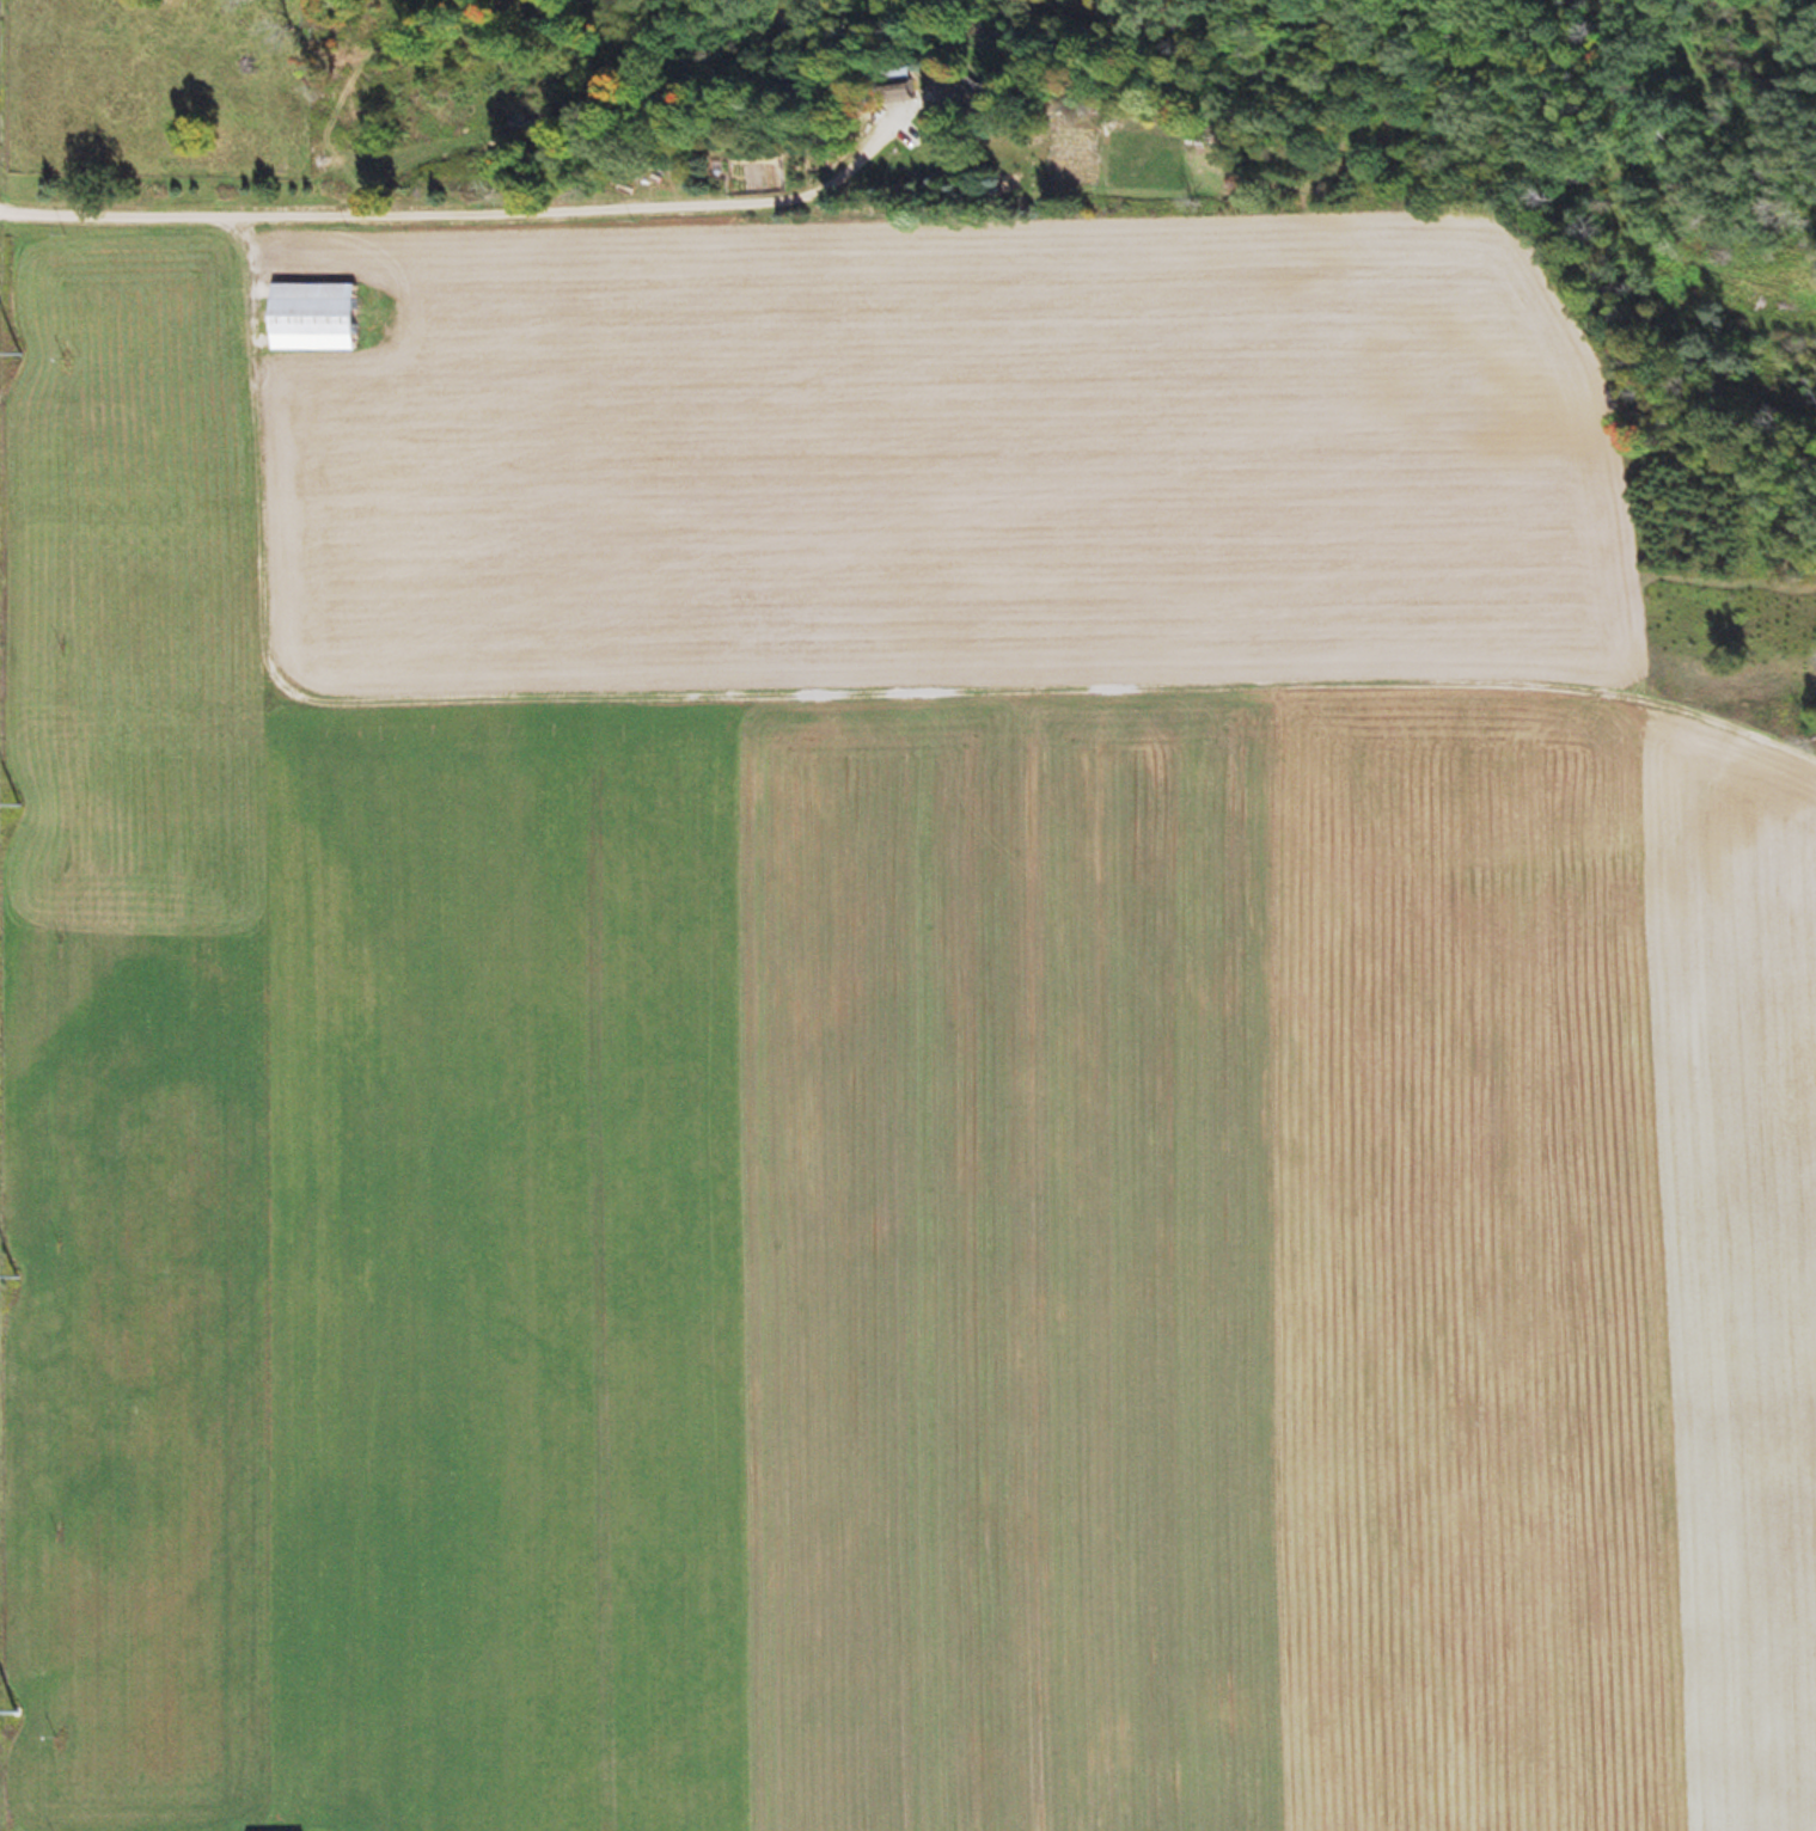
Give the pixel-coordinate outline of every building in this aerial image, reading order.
[(350,350),(350,283),(266,282),(265,349),(350,350)] [(199,385),(197,372),(188,373),(190,385),(199,385)]
